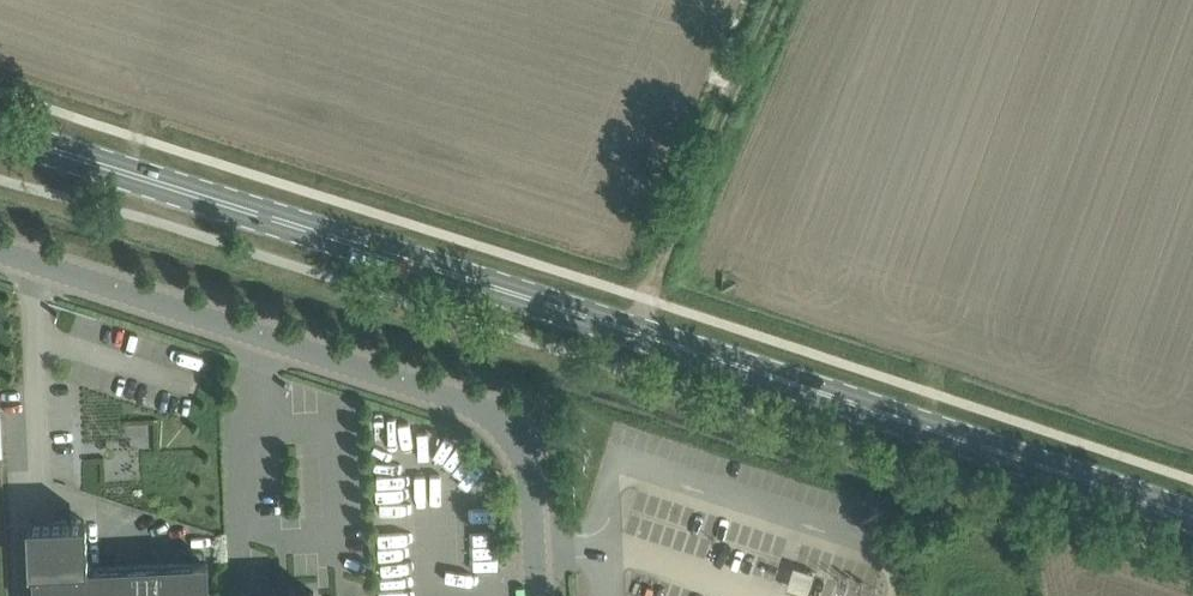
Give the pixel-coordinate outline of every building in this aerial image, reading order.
[(133,444),(150,443),(149,422),(132,423),(133,444)] [(210,595),(208,558),(89,564),(87,516),(28,519),(30,567),(33,567),(34,595),(210,595)]
